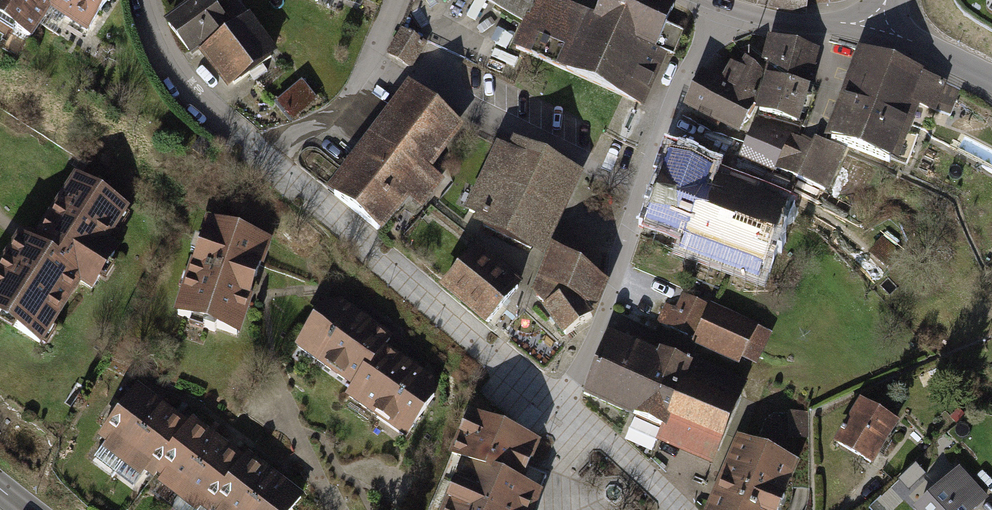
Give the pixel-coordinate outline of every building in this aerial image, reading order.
[(32,42),(49,14),(86,38),(110,0),(0,0),(0,22),(32,42)] [(164,17),(192,56),(198,52),(226,88),(278,51),(250,13),(247,16),(236,0),(231,0),(219,8),(212,0),(189,0),(164,17)] [(522,24),(511,48),(642,105),(666,54),(655,48),(661,31),(676,0),(601,0),(594,16),(558,0),(483,0),(522,24)] [(402,27),(384,53),(408,70),(427,44),(402,27)] [(720,81),(700,71),(682,107),(741,137),(753,115),(800,127),(820,50),(767,37),(762,58),(761,62),(767,64),(764,74),(745,58),(740,68),(730,63),(720,81)] [(923,70),(859,48),(824,139),(896,169),(918,107),(936,113),(947,85),(921,74),(923,70)] [(304,80),(275,103),(291,123),(320,99),(304,80)] [(461,126),(405,82),(345,158),(321,188),(378,233),(405,199),(418,209),(442,179),(428,168),(461,126)] [(800,139),(757,121),(739,160),(827,197),(847,151),(814,136),(812,141),(801,137),(800,139)] [(472,223),(540,258),(564,209),(581,177),(512,142),(507,150),(496,144),(463,210),(476,216),(472,223)] [(735,179),(668,155),(642,225),(683,240),(679,251),(759,280),(789,199),(735,179)] [(66,172),(28,231),(0,274),(0,323),(36,346),(125,210),(66,172)] [(169,311),(235,333),(246,299),(266,242),(200,220),(169,311)] [(899,256),(882,239),(869,253),(886,269),(899,256)] [(520,282),(475,246),(437,292),(482,329),(520,282)] [(607,285),(552,249),(533,292),(543,308),(541,310),(562,340),(594,316),(607,285)] [(676,308),(665,303),(655,324),(693,341),(690,347),(739,370),(742,363),(756,370),(772,335),(711,305),(710,308),(682,295),(676,308)] [(358,318),(327,298),(294,349),(352,387),(344,399),(404,438),(440,384),(408,364),(385,348),(391,339),(358,318)] [(623,340),(607,333),(580,398),(633,422),(635,420),(660,430),(655,443),(711,468),(746,383),(698,363),(697,366),(658,352),(657,355),(644,349),(623,340)] [(137,393),(95,446),(135,479),(142,470),(192,509),(199,502),(209,509),(299,509),(310,496),(294,483),(266,461),(247,446),(238,458),(222,446),(203,430),(190,420),(182,429),(170,419),(149,403),(137,393)] [(899,422),(861,400),(835,444),(873,467),(899,422)] [(466,412),(446,461),(456,465),(437,509),(531,509),(539,491),(521,484),(538,442),(466,412)] [(808,412),(788,413),(789,439),(808,439),(808,412)] [(737,436),(704,509),(776,509),(797,462),(737,436)] [(926,476),(915,465),(898,481),(908,492),(926,476)] [(914,508),(916,509),(976,509),(987,500),(960,468),(914,508)]
